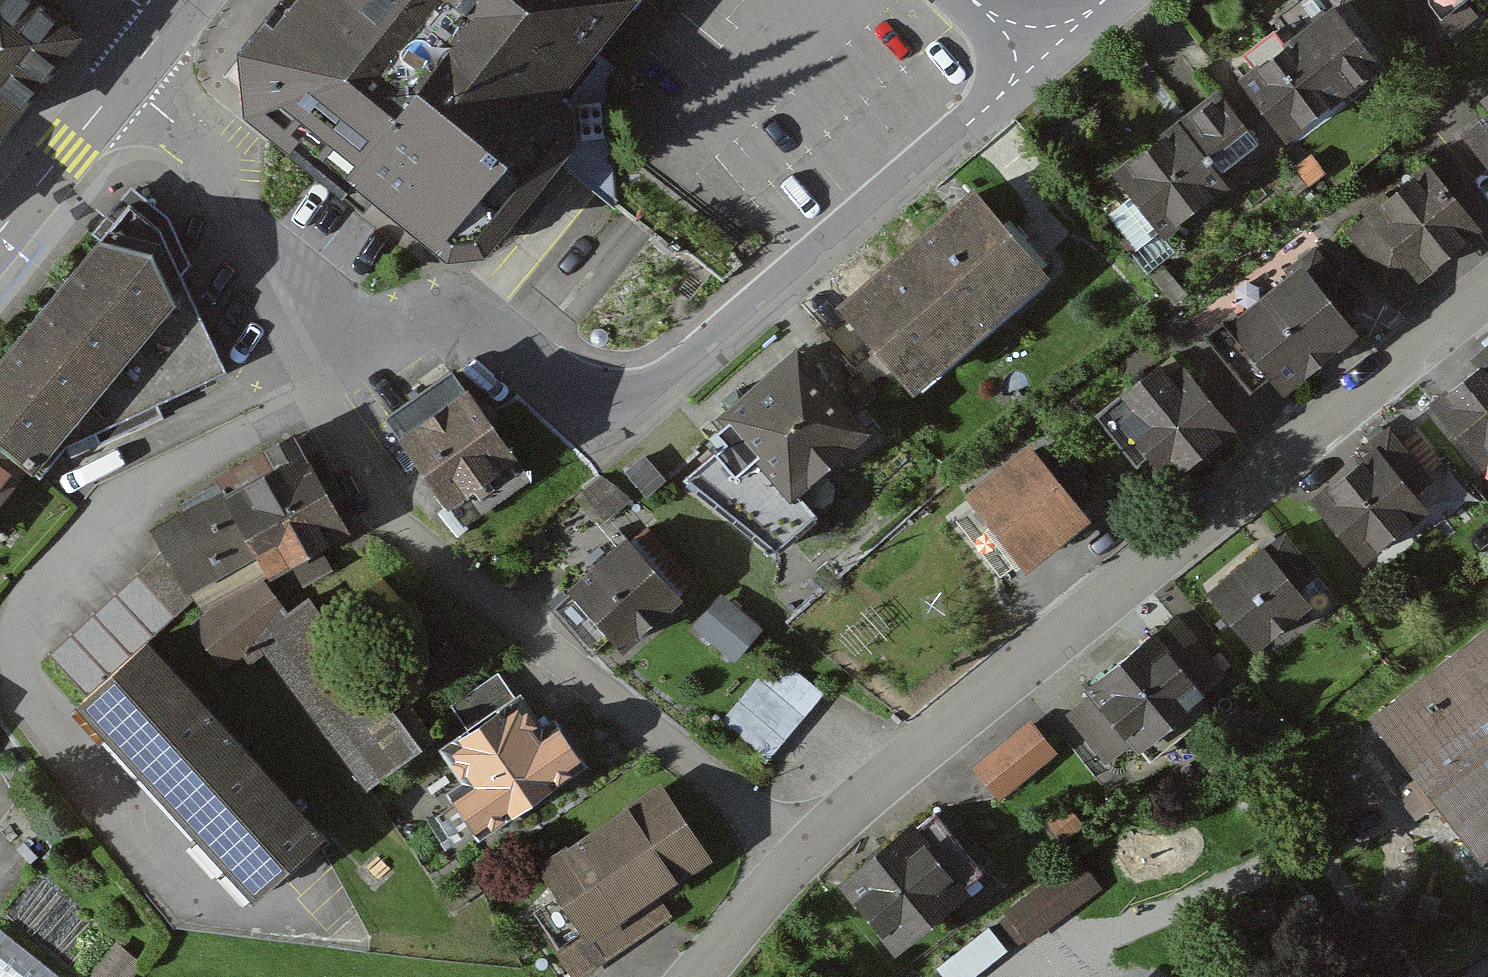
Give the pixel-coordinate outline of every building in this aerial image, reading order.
[(27,0),(0,0),(0,135),(76,38),(27,0)] [(244,56),(248,100),(447,257),(490,252),(580,142),(580,107),(563,93),(640,0),(290,0),(244,56)] [(1464,0),(1429,0),(1430,4),(1441,18),(1464,0)] [(1286,141),(1380,66),(1331,4),(1236,79),(1286,141)] [(1216,87),(1111,171),(1164,238),(1269,154),(1216,87)] [(1471,138),(1487,160),(1487,125),(1471,138)] [(1484,231),(1433,172),(1373,224),(1424,283),(1484,231)] [(1050,279),(977,198),(848,312),(920,394),(1050,279)] [(133,200),(0,363),(0,442),(32,470),(46,455),(235,363),(162,219),(133,200)] [(1355,331),(1301,269),(1232,328),(1286,390),(1355,331)] [(866,433),(803,356),(726,419),(789,496),(866,433)] [(1237,426),(1185,363),(1116,418),(1169,482),(1237,426)] [(1437,407),(1487,466),(1487,363),(1437,407)] [(529,472),(456,371),(411,403),(393,417),(423,457),(466,517),(529,472)] [(266,577),(267,580),(292,566),(303,586),(332,569),(322,550),(350,535),(294,432),(262,449),(272,467),(221,495),(266,577)] [(1442,494),(1397,439),(1322,500),(1368,555),(1442,494)] [(0,442),(0,508),(32,470),(0,442)] [(1093,523),(1032,450),(967,503),(1028,577),(1093,523)] [(665,475),(646,454),(627,471),(646,493),(665,475)] [(628,496),(603,476),(580,496),(599,519),(628,496)] [(266,577),(221,495),(218,491),(150,528),(162,551),(189,600),(194,598),(201,612),(213,606),(262,579),(266,577)] [(683,601),(631,536),(557,593),(609,659),(683,601)] [(1332,597),(1289,541),(1215,597),(1258,653),(1332,597)] [(189,600),(162,551),(48,654),(86,695),(147,639),(189,600)] [(308,597),(288,612),(262,579),(213,606),(189,624),(224,670),(257,644),(367,789),(422,748),(308,597)] [(755,624),(724,599),(701,626),(731,652),(755,624)] [(1224,672),(1181,621),(1073,711),(1116,762),(1224,672)] [(1375,718),(1485,863),(1487,860),(1487,633),(1375,718)] [(75,705),(254,901),(327,835),(147,639),(86,695),(75,705)] [(828,695),(782,657),(724,726),(771,764),(828,695)] [(452,703),(467,725),(513,695),(506,684),(498,673),(452,703)] [(543,747),(522,714),(459,755),(481,790),(462,802),(485,837),(586,771),(563,735),(543,747)] [(1060,753),(1035,724),(980,770),(1005,800),(1060,753)] [(713,863),(663,790),(543,871),(593,945),(713,863)] [(970,896),(915,831),(842,889),(898,952),(970,896)] [(1101,892),(1078,862),(1005,919),(1028,949),(1101,892)] [(0,902),(0,953),(35,976),(78,976),(88,962),(0,902)]
